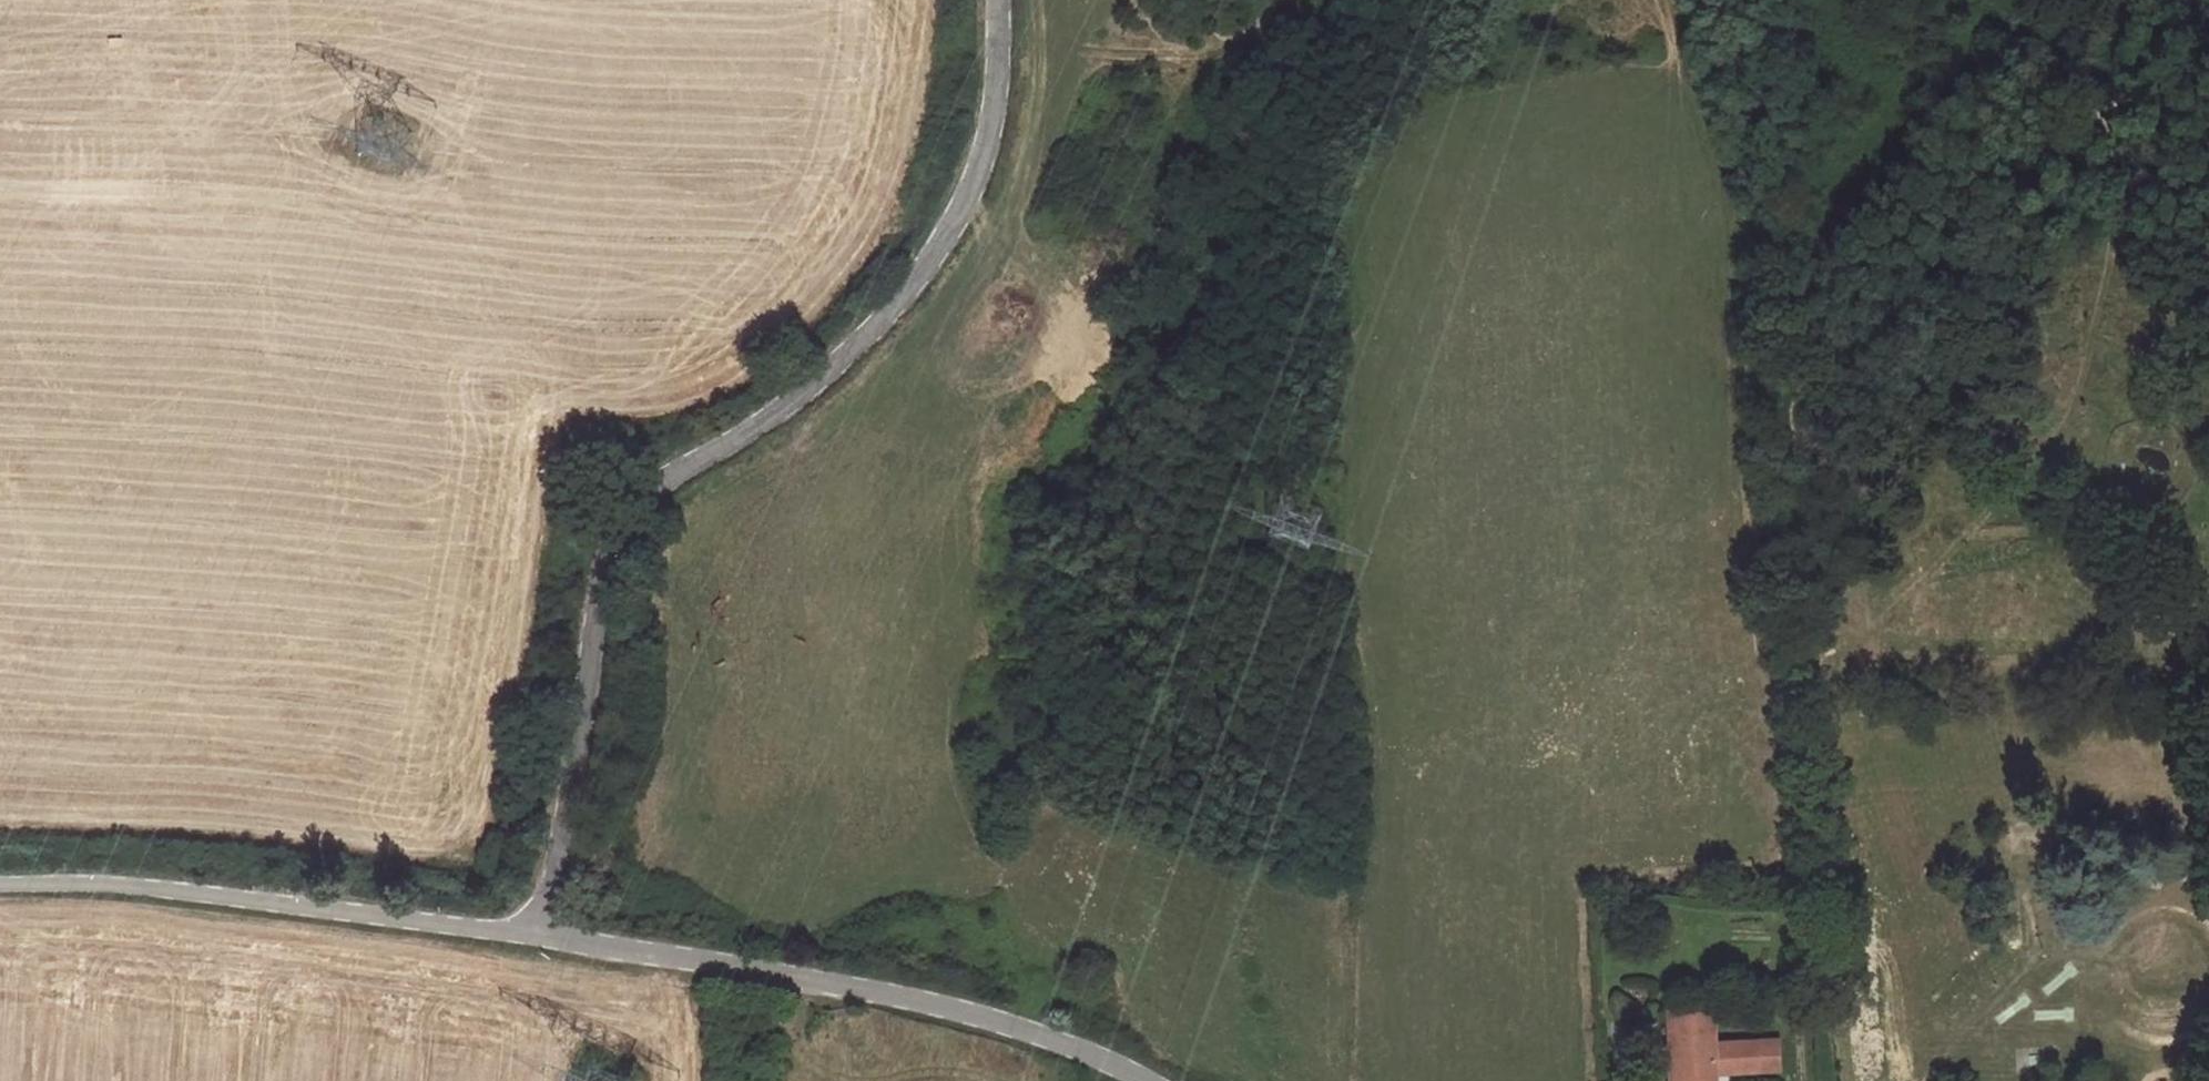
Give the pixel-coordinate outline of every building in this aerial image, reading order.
[(1670,1080),(1713,1080),(1713,1074),(1712,1038),(1711,1011),(1668,1012),(1670,1080)] [(1713,1074),(1759,1074),(1759,1069),(1779,1068),(1778,1042),(1759,1042),(1759,1037),(1712,1038),(1713,1074)]
